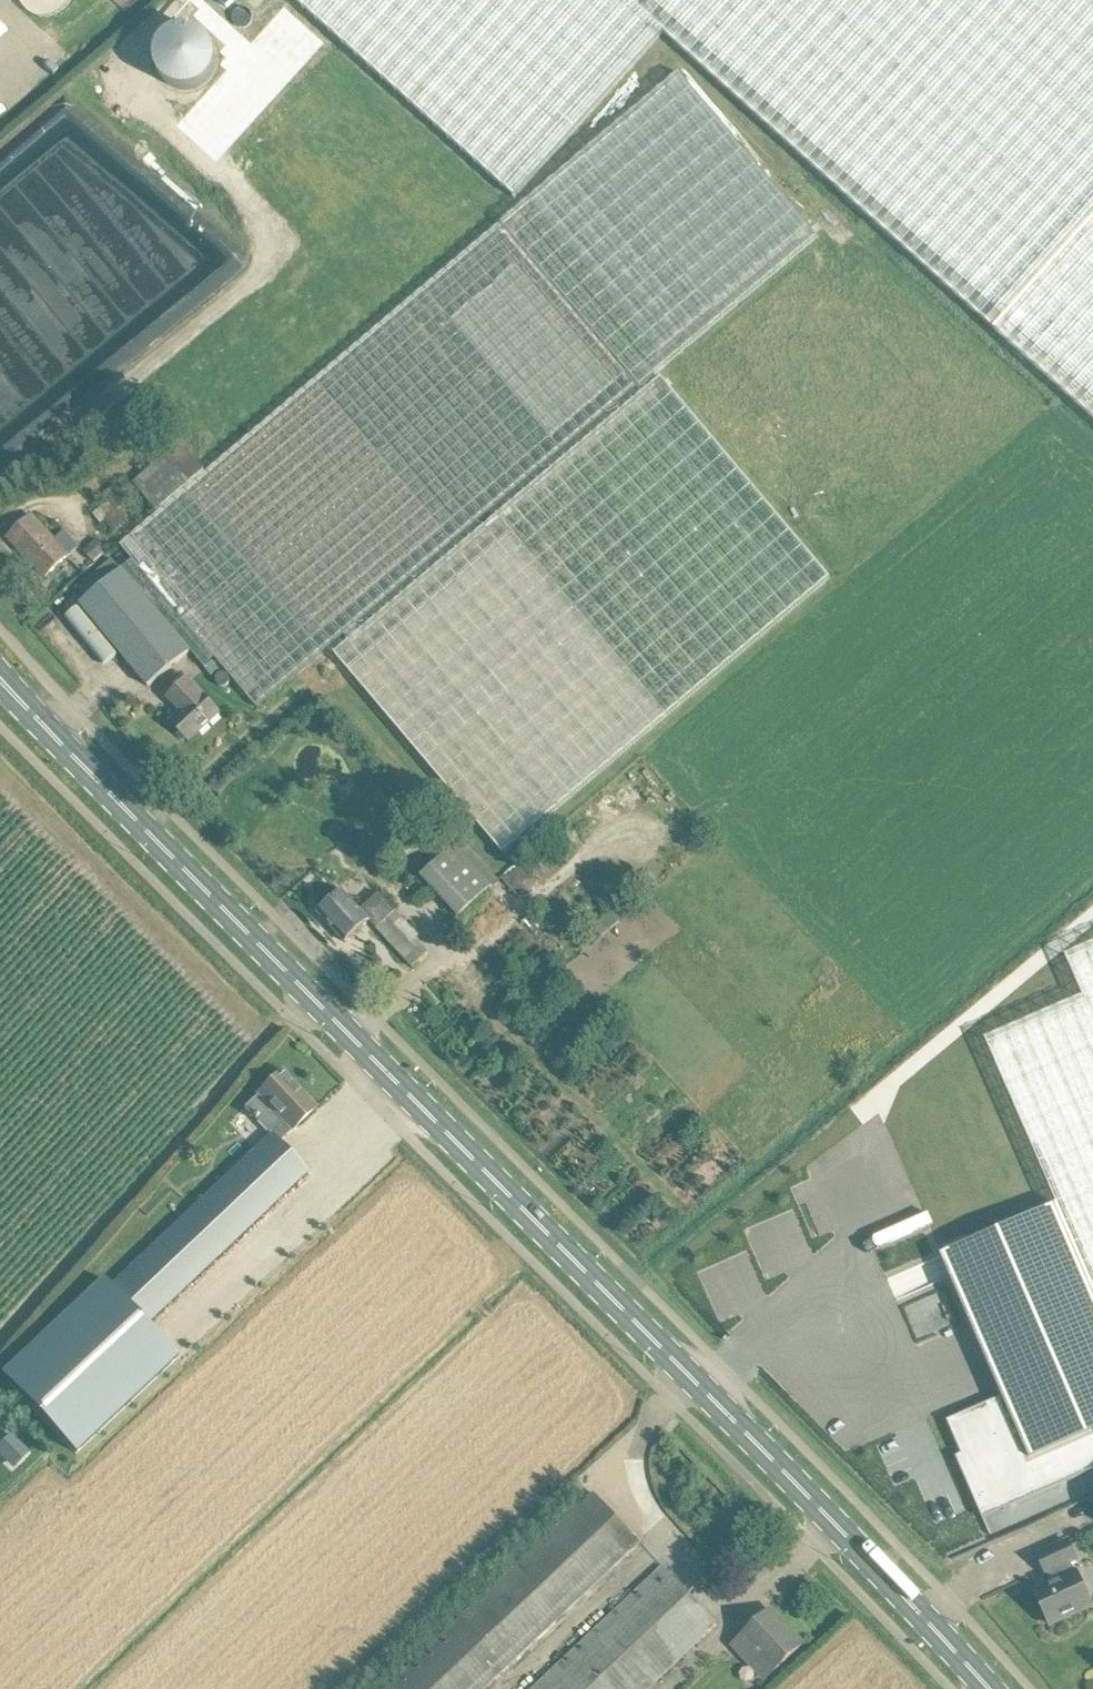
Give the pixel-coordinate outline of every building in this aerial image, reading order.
[(515,197),(664,32),(993,328),(1092,218),(1092,0),(296,0),(515,197)] [(155,55),(155,60),(156,65),(157,70),(159,75),(162,79),(166,83),(170,85),(175,88),(180,89),(185,90),(190,89),(195,88),(200,86),(204,84),(208,80),(211,76),(214,72),(216,67),(217,62),(217,57),(216,52),(215,47),(212,42),(209,38),(206,35),(201,32),(197,30),(192,28),(187,28),(182,28),(177,29),(172,31),(168,34),(164,37),(160,41),(158,45),(156,50),(155,55)] [(687,65),(506,219),(643,381),(646,384),(827,230),(824,227),(687,65)] [(993,328),(1092,416),(1092,218),(993,328)] [(506,219),(121,545),(133,559),(122,569),(190,651),(205,666),(215,656),(258,707),(643,381),(506,219)] [(351,348),(374,326),(366,317),(362,320),(360,317),(340,334),(351,348)] [(662,378),(334,656),(504,857),(634,747),(832,579),(662,378)] [(133,481),(141,490),(159,511),(206,470),(182,441),(133,481)] [(62,562),(78,548),(80,545),(65,529),(55,537),(33,514),(8,537),(45,577),(62,562)] [(98,538),(85,550),(95,562),(109,549),(98,538)] [(190,651),(122,569),(120,571),(112,560),(77,588),(86,599),(80,603),(148,686),(190,651)] [(182,673),(172,683),(177,689),(184,682),(188,679),(182,673)] [(188,679),(184,682),(177,689),(168,697),(181,711),(171,721),(189,742),(220,713),(188,679)] [(422,876),(459,917),(499,880),(461,839),(422,876)] [(378,929),(396,911),(379,893),(361,909),(343,889),(318,912),(346,942),(370,921),(378,929)] [(397,910),(396,911),(378,929),(413,967),(430,952),(418,938),(420,936),(397,910)] [(985,1042),(1056,1202),(1092,1287),(1092,946),(1066,958),(1084,999),(985,1042)] [(281,1072),(265,1087),(245,1105),(272,1134),(279,1141),(315,1108),(281,1072)] [(147,1323),(292,1187),(308,1171),(279,1141),(272,1134),(111,1286),(147,1323)] [(939,1253),(940,1255),(997,1230),(1006,1250),(949,1275),(1002,1396),(946,1421),(964,1461),(958,1463),(989,1535),(991,1534),(978,1506),(997,1497),(1003,1509),(1092,1470),(1092,1287),(1056,1202),(939,1253)] [(105,1279),(2,1376),(77,1455),(180,1359),(147,1323),(111,1286),(105,1279)] [(623,1556),(639,1541),(595,1493),(384,1688),(479,1688),(623,1556)] [(1076,1556),(1069,1541),(1038,1555),(1046,1572),(1048,1572),(1053,1583),(1035,1591),(1050,1624),(1092,1605),(1071,1558),(1076,1556)] [(700,1639),(717,1624),(663,1567),(532,1688),(647,1688),(700,1639)] [(771,1609),(755,1625),(734,1644),(766,1678),(803,1644),(771,1609)]
